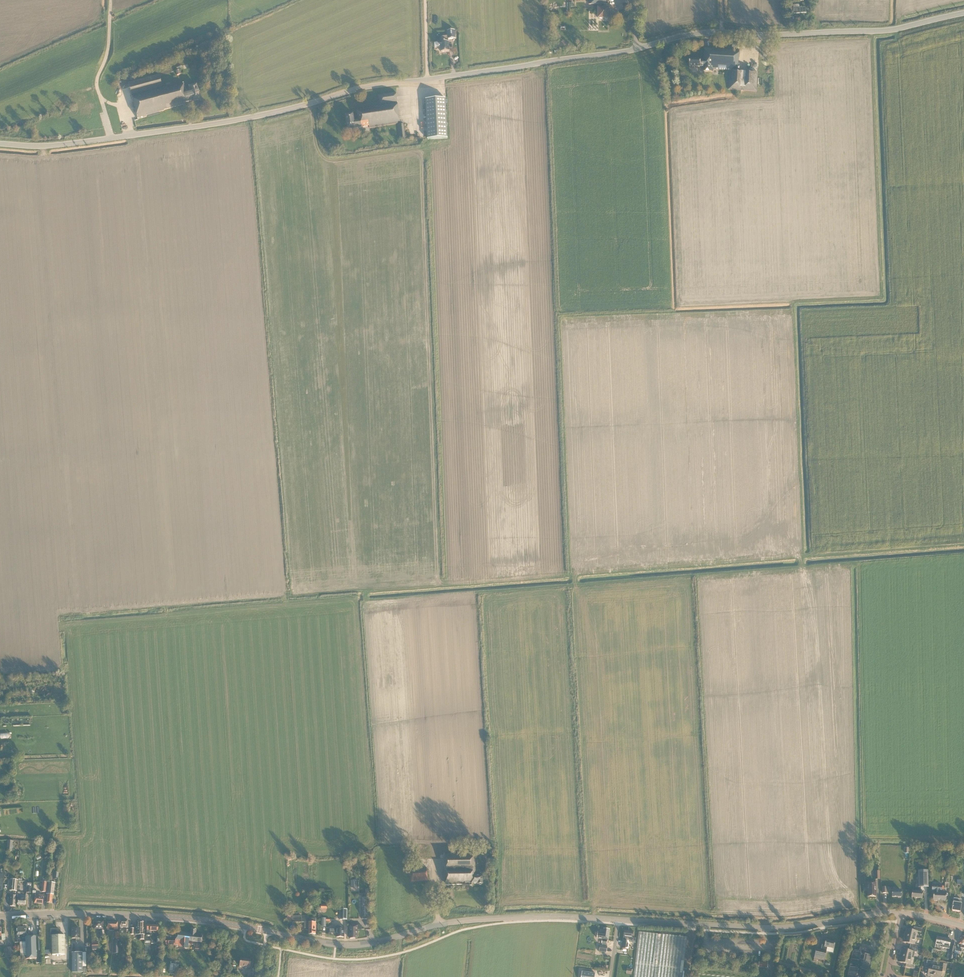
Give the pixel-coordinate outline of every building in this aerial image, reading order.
[(609,9),(605,9),(605,7),(604,7),(604,5),(608,5),(608,0),(589,0),(589,5),(602,5),(602,6),(601,6),(601,9),(599,9),(599,19),(609,19),(609,9)] [(794,14),(806,13),(806,7),(793,8),(793,5),(790,6),(791,12),(793,12),(794,14)] [(447,31),(448,36),(441,37),(441,41),(442,40),(442,42),(438,43),(438,47),(441,47),(441,52),(450,51),(449,42),(448,42),(448,39),(455,39),(455,30),(447,31)] [(737,70),(738,67),(740,50),(705,48),(704,60),(689,59),(689,66),(700,67),(704,67),(704,72),(713,72),(713,69),(730,70),(728,89),(756,91),(758,72),(737,70)] [(192,102),(200,100),(196,85),(189,87),(189,90),(185,91),(183,82),(162,88),(159,76),(128,84),(138,119),(146,117),(146,116),(164,111),(164,110),(185,104),(184,103),(192,101),(192,102)] [(370,128),(400,123),(396,93),(378,95),(380,106),(357,109),(359,120),(354,121),(353,115),(346,116),(348,131),(356,130),(355,128),(362,127),(369,126),(370,128)] [(446,99),(426,100),(428,140),(448,139),(446,99)] [(482,884),(483,884),(483,876),(481,876),(481,872),(478,872),(478,874),(476,874),(475,853),(445,854),(446,885),(465,885),(472,885),(472,883),(478,883),(478,884),(479,884),(479,885),(482,885),(482,884)] [(412,882),(428,880),(427,868),(410,869),(412,882)] [(54,895),(55,883),(48,882),(47,894),(48,894),(47,903),(52,903),(53,895),(54,895)] [(868,897),(876,897),(876,882),(868,882),(868,897)] [(921,885),(918,885),(916,885),(915,891),(912,891),(912,898),(922,899),(923,892),(921,892),(921,885)] [(948,894),(946,894),(947,891),(943,891),(943,887),(942,887),(942,886),(932,886),(932,891),(934,891),(933,901),(946,901),(946,896),(948,896),(948,894)] [(883,893),(887,893),(887,891),(892,891),(892,897),(901,897),(901,890),(895,890),(895,888),(894,888),(894,887),(887,887),(883,887),(883,893)] [(25,905),(26,895),(23,895),(23,892),(18,892),(17,904),(25,905)] [(43,904),(43,895),(35,894),(34,903),(43,904)] [(362,919),(370,919),(370,897),(367,897),(367,894),(360,894),(360,897),(362,897),(362,919)] [(960,912),(962,903),(961,903),(962,899),(954,898),(954,903),(953,903),(952,906),(953,906),(952,911),(960,912)] [(305,928),(309,928),(309,934),(316,934),(316,923),(316,919),(302,919),(302,916),(298,916),(293,916),(293,913),(290,913),(288,913),(288,921),(292,921),(292,922),(302,922),(305,922),(305,928)] [(100,932),(100,937),(100,939),(104,939),(104,937),(104,931),(103,931),(103,929),(103,922),(94,922),(94,929),(99,929),(99,932),(100,932)] [(107,929),(110,929),(110,931),(113,931),(113,930),(117,930),(118,922),(107,922),(107,929)] [(143,928),(143,922),(137,922),(137,928),(136,928),(136,935),(140,935),(140,940),(144,940),(144,934),(145,934),(145,930),(143,930),(143,928)] [(150,943),(151,931),(158,931),(158,926),(150,925),(150,924),(147,924),(147,935),(145,935),(145,943),(150,943)] [(15,942),(22,942),(26,942),(25,935),(27,935),(26,926),(22,926),(22,927),(17,927),(17,935),(14,935),(15,942)] [(356,936),(358,936),(358,926),(350,926),(350,938),(356,938),(356,936)] [(344,937),(345,927),(337,927),(337,928),(329,928),(329,933),(337,934),(337,937),(344,937)] [(906,929),(904,935),(916,938),(917,932),(921,932),(922,929),(914,927),(913,931),(906,929)] [(52,955),(65,955),(65,935),(59,935),(59,929),(51,929),(51,935),(52,935),(52,936),(52,939),(52,955)] [(175,945),(179,946),(184,947),(184,948),(188,949),(189,944),(194,945),(194,946),(196,947),(195,949),(201,949),(202,936),(196,935),(196,929),(191,929),(190,932),(177,931),(176,941),(175,945)] [(608,941),(610,930),(604,929),(603,933),(598,932),(597,938),(602,939),(601,945),(607,946),(607,940),(608,941)] [(633,938),(634,931),(624,930),(624,937),(624,940),(623,940),(622,949),(629,949),(630,938),(633,938)] [(687,937),(639,932),(633,976),(683,976),(687,937)] [(914,944),(916,938),(904,935),(903,942),(911,944),(910,947),(916,949),(918,949),(918,945),(914,944)] [(26,943),(22,943),(19,943),(20,956),(24,956),(25,959),(37,959),(36,937),(26,937),(26,943)] [(950,947),(951,940),(937,937),(936,944),(950,947)] [(834,949),(836,942),(826,940),(825,945),(822,944),(821,950),(816,949),(814,956),(825,959),(828,947),(834,949)] [(857,962),(851,961),(850,965),(856,966),(856,967),(849,966),(847,976),(864,976),(863,976),(865,970),(870,971),(873,955),(870,955),(871,949),(860,947),(859,952),(853,951),(851,959),(857,960),(857,962)] [(901,949),(900,956),(911,958),(913,952),(915,952),(916,949),(910,947),(909,951),(901,949)] [(72,972),(83,972),(82,952),(72,952),(72,972)] [(911,958),(900,956),(899,962),(906,964),(905,967),(913,969),(914,965),(913,965),(914,959),(911,958)] [(250,967),(251,959),(240,958),(239,966),(250,967)] [(931,976),(934,976),(936,966),(930,965),(931,961),(927,960),(925,968),(929,969),(927,976),(931,976)] [(176,974),(177,964),(170,963),(169,973),(176,974)] [(934,976),(941,976),(942,972),(945,972),(947,965),(943,964),(942,968),(936,966),(934,976)]
